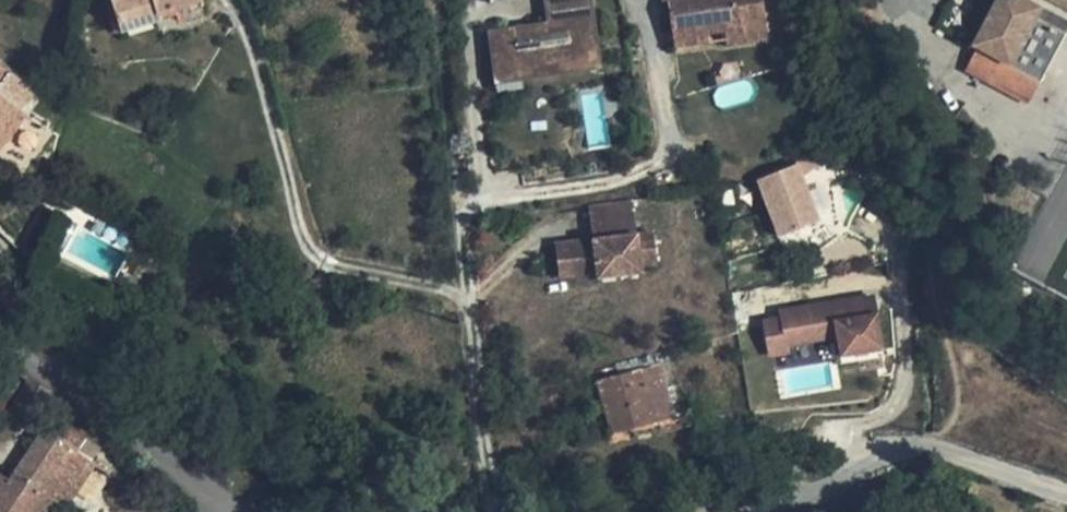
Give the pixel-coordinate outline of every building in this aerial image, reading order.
[(119,24),(157,12),(158,17),(203,2),(203,0),(111,0),(119,24)] [(487,27),(492,83),(600,73),(593,0),(544,0),(546,21),(487,27)] [(665,1),(670,0),(674,29),(723,22),(727,49),(729,60),(775,53),(768,0),(665,0),(665,1)] [(1027,0),(997,0),(972,46),(977,48),(971,59),(995,72),(1001,61),(1039,81),(1066,28),(1066,21),(1041,8),(1027,0)] [(158,17),(157,12),(119,24),(122,34),(160,22),(158,17)] [(723,22),(674,29),(678,56),(727,49),(723,22)] [(0,66),(0,141),(5,145),(29,115),(22,110),(35,93),(0,66)] [(815,212),(802,178),(764,194),(767,202),(779,236),(799,229),(795,220),(815,212)] [(818,221),(815,212),(795,220),(799,229),(818,221)] [(657,266),(653,233),(555,245),(559,277),(595,273),(596,279),(641,274),(640,268),(657,266)] [(876,295),(760,312),(766,353),(837,342),(839,357),(884,350),(876,295)] [(688,411),(675,361),(597,382),(612,432),(688,411)] [(0,362),(0,381),(4,384),(13,371),(0,362)] [(85,438),(60,422),(52,434),(77,451),(85,438)] [(44,429),(10,480),(0,474),(0,511),(43,511),(51,501),(64,510),(95,463),(77,451),(52,434),(44,429)]
